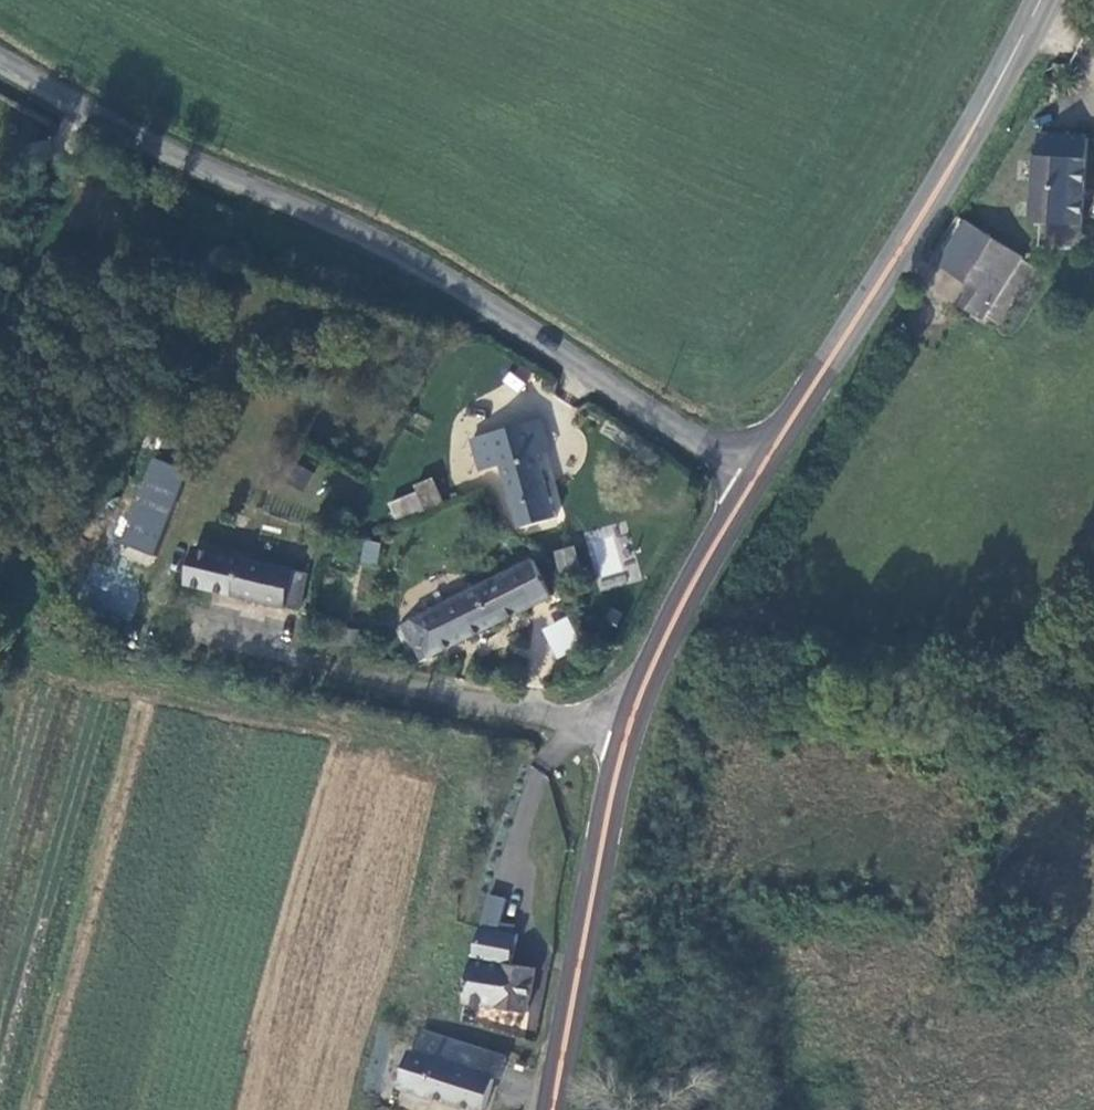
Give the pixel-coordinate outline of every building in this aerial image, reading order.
[(1061,160),(1033,159),(1032,226),(1082,227),(1084,139),(1062,138),(1061,160)] [(1062,138),(1034,138),(1033,159),(1061,160),(1062,138)] [(955,273),(983,234),(966,222),(938,262),(955,273)] [(971,285),(958,304),(977,318),(1018,259),(983,234),(955,273),(971,285)] [(540,402),(523,406),(532,439),(547,436),(540,402)] [(496,448),(517,531),(551,522),(532,439),(523,406),(488,413),(496,448)] [(496,448),(488,413),(468,417),(476,452),(496,448)] [(148,456),(118,544),(153,556),(183,468),(148,456)] [(434,481),(385,498),(392,519),(441,503),(434,481)] [(605,590),(633,578),(609,524),(581,536),(605,590)] [(557,573),(577,568),(573,545),(552,550),(557,573)] [(214,593),(213,596),(303,618),(308,597),(296,594),(299,577),(223,560),(220,571),(214,593)] [(195,588),(214,593),(220,571),(201,566),(195,588)] [(419,667),(547,602),(537,571),(402,628),(419,667)] [(118,584),(108,607),(129,616),(139,593),(118,584)] [(569,617),(542,626),(553,659),(580,649),(569,617)] [(513,940),(477,932),(472,956),(462,1001),(528,1016),(534,975),(508,970),(513,940)] [(471,1109),(484,1109),(492,1076),(502,1080),(505,1059),(475,1049),(476,1048),(424,1033),(419,1054),(409,1050),(398,1090),(404,1092),(402,1098),(407,1100),(409,1092),(471,1109)]
